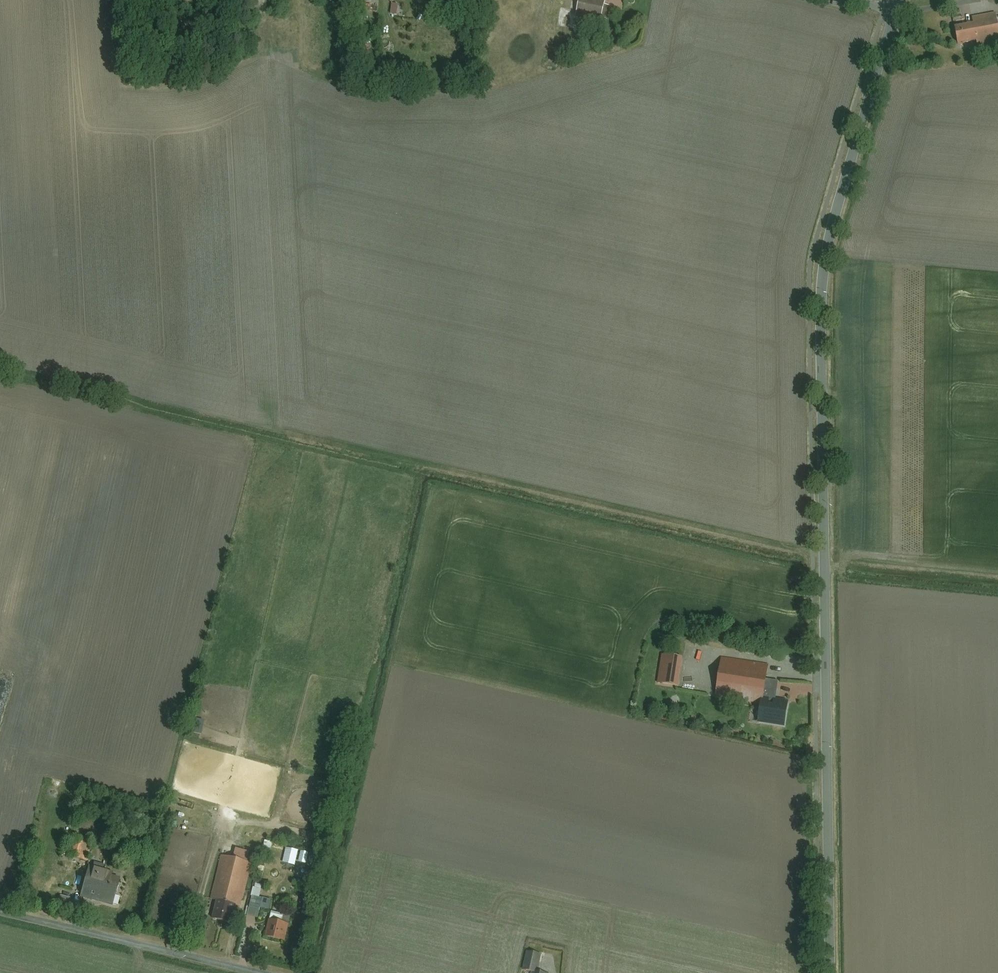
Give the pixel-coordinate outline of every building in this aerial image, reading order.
[(579,11),(604,16),(607,0),(610,1),(610,0),(581,0),(579,11)] [(961,45),(997,38),(997,13),(997,12),(975,16),(976,23),(957,27),(961,45)] [(677,689),(681,661),(660,658),(656,686),(677,689)] [(768,666),(720,659),(714,699),(760,706),(757,726),(784,730),(788,704),(775,702),(777,684),(765,682),(768,666)] [(284,863),(296,865),(299,849),(286,847),(284,863)] [(252,863),(222,856),(212,897),(242,904),(252,863)] [(120,880),(89,871),(82,895),(113,904),(120,880)] [(272,899),(261,897),(264,885),(255,883),(249,915),(258,917),(260,908),(270,910),(272,899)] [(291,923),(270,919),(266,938),(287,943),(291,923)]
